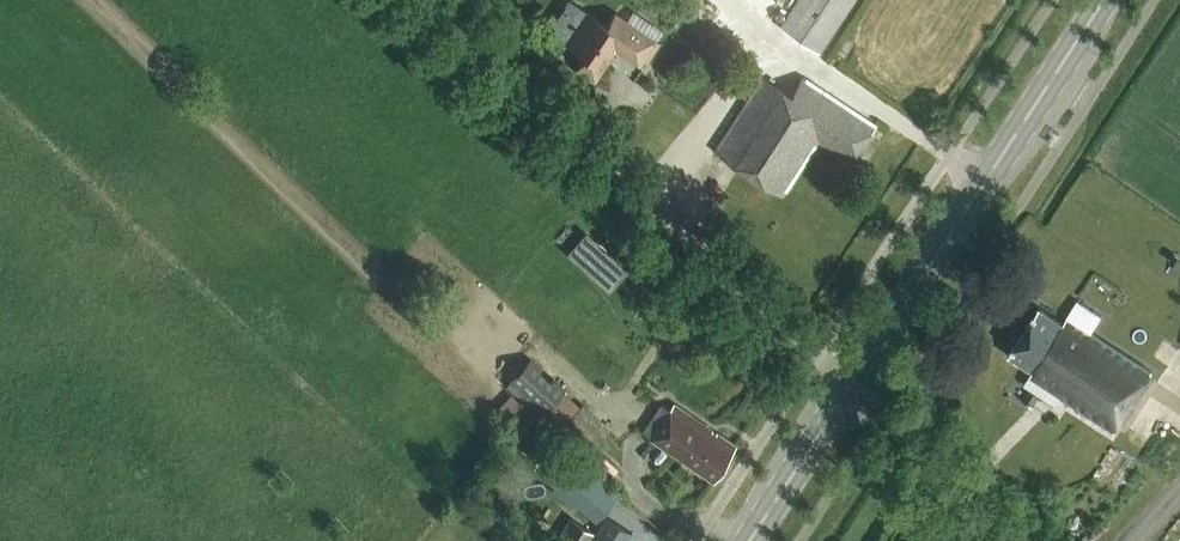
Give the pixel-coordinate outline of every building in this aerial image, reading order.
[(550,32),(566,43),(585,57),(576,69),(595,82),(617,49),(646,69),(661,46),(615,14),(608,24),(588,11),(573,0),(550,32)] [(779,25),(820,52),(854,0),(796,0),(779,25)] [(854,163),(880,125),(805,74),(792,94),(765,75),(714,150),(783,197),(821,140),(854,163)] [(692,331),(702,315),(689,305),(679,321),(692,331)] [(1115,431),(1152,374),(1068,318),(1066,321),(1043,306),(1011,356),(1034,371),(1030,376),(1115,431)] [(715,317),(705,332),(719,342),(729,327),(715,317)] [(590,454),(612,428),(582,403),(580,405),(564,391),(567,389),(555,378),(551,381),(540,370),(543,367),(531,356),(509,379),(526,396),(523,399),(541,416),(545,411),(590,454)] [(512,393),(492,413),(508,428),(528,409),(512,393)] [(714,480),(739,444),(674,400),(668,409),(661,404),(643,430),(650,435),(649,436),(714,480)] [(568,453),(552,473),(600,513),(617,494),(568,453)] [(557,540),(627,540),(631,534),(604,516),(594,533),(572,518),(557,540)]
